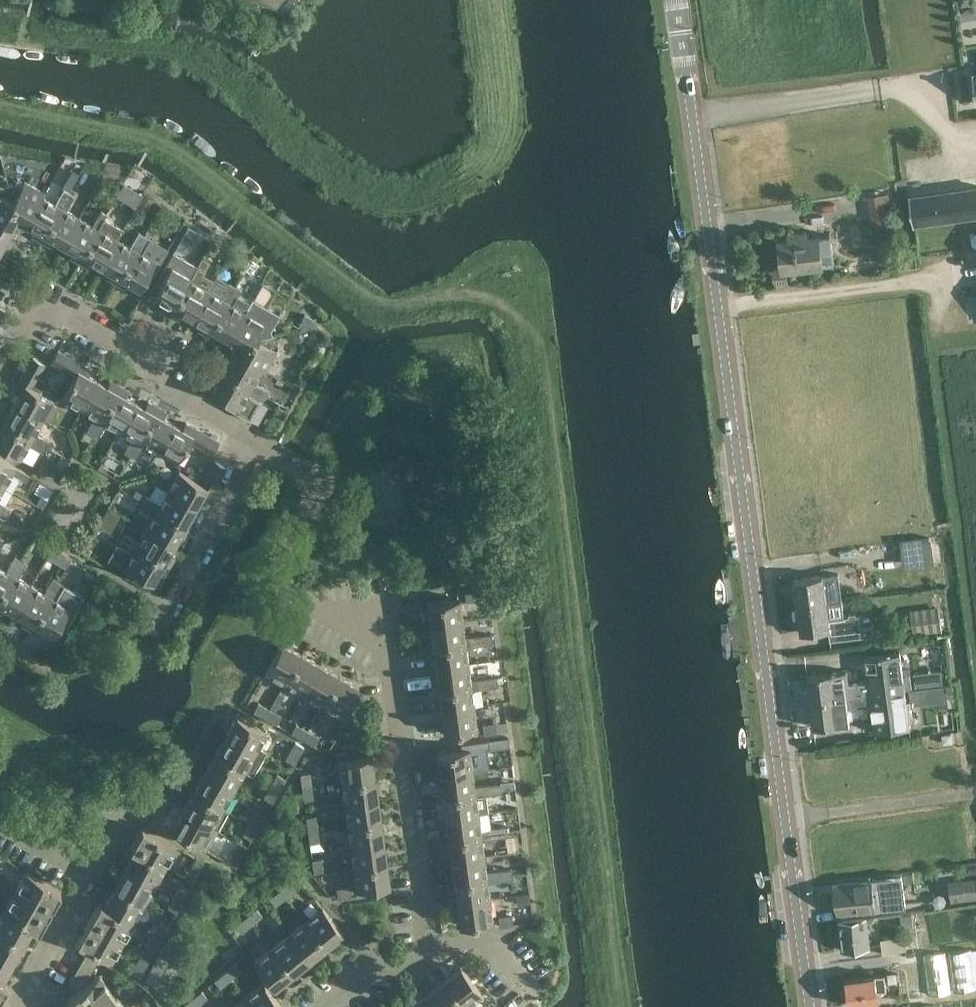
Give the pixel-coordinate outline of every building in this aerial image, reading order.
[(8,183),(19,222),(26,221),(27,221),(42,194),(42,195),(45,191),(24,180),(21,185),(14,182),(8,183)] [(19,222),(8,183),(2,185),(0,184),(0,218),(12,225),(13,224),(19,222)] [(59,194),(70,200),(74,193),(63,186),(59,194)] [(916,221),(975,212),(975,187),(912,197),(916,221)] [(42,194),(27,221),(35,227),(32,233),(41,238),(60,205),(55,202),(42,195),(42,194)] [(55,202),(60,205),(66,208),(70,200),(59,194),(55,202)] [(79,215),(66,208),(60,205),(41,238),(51,243),(54,237),(64,242),(79,215)] [(92,223),(98,226),(104,215),(106,211),(101,208),(92,223)] [(70,254),(79,259),(98,226),(92,223),(79,215),(64,242),(73,248),(70,254)] [(92,258),(101,264),(117,236),(122,226),(104,215),(98,226),(79,259),(88,264),(92,258)] [(8,247),(13,237),(7,234),(12,225),(0,218),(0,242),(8,247)] [(134,237),(146,243),(150,236),(145,233),(148,226),(142,223),(139,229),(138,229),(134,237)] [(823,262),(834,261),(830,234),(818,236),(818,234),(778,240),(782,270),(823,264),(823,262)] [(117,236),(101,264),(110,269),(107,275),(116,280),(135,247),(130,244),(117,236)] [(130,244),(135,247),(141,251),(146,243),(134,237),(130,244)] [(135,247),(116,280),(126,285),(129,279),(140,286),(155,258),(141,251),(135,247)] [(187,267),(199,273),(203,266),(191,259),(187,267)] [(161,305),(170,310),(189,277),(183,274),(168,266),(153,293),(164,299),(161,305)] [(183,274),(189,277),(195,281),(199,273),(187,267),(183,274)] [(189,277),(170,310),(179,316),(181,313),(190,318),(192,315),(208,288),(195,281),(189,277)] [(225,288),(237,295),(241,287),(229,280),(225,288)] [(198,326),(208,332),(226,299),(221,296),(208,288),(192,315),(201,320),(198,326)] [(225,288),(221,296),(226,299),(232,302),(237,295),(225,288)] [(220,331),(230,337),(246,310),(245,309),(249,301),(237,295),(232,302),(226,299),(208,332),(217,337),(220,331)] [(233,343),(273,333),(271,327),(280,313),(253,297),(252,296),(249,301),(245,309),(246,310),(230,337),(231,337),(233,343)] [(273,333),(233,343),(235,349),(234,350),(262,366),(261,367),(265,369),(277,349),(271,345),(275,338),(273,333)] [(82,406),(98,378),(88,372),(91,367),(58,348),(51,360),(75,373),(62,395),(82,406)] [(262,366),(234,350),(229,360),(222,356),(217,365),(251,385),(254,379),(261,367),(262,366)] [(20,392),(14,402),(43,417),(50,422),(58,408),(50,404),(54,398),(32,385),(45,362),(33,355),(14,389),(20,392)] [(251,385),(217,365),(212,375),(219,379),(212,389),(240,405),(248,391),(251,385)] [(269,387),(291,398),(297,386),(276,374),(269,387)] [(98,378),(82,406),(96,414),(101,417),(120,383),(111,378),(108,383),(98,378)] [(254,379),(251,385),(248,391),(255,395),(261,384),(254,379)] [(120,428),(135,399),(126,394),(129,388),(120,383),(101,417),(96,414),(92,421),(103,428),(107,420),(120,428)] [(261,384),(255,395),(263,399),(269,388),(261,384)] [(135,399),(120,428),(133,435),(138,438),(158,404),(148,399),(145,405),(135,399)] [(14,402),(9,411),(3,408),(0,413),(0,418),(32,436),(29,441),(36,446),(43,434),(35,430),(43,417),(14,402)] [(157,449),(173,421),(164,415),(167,410),(158,404),(138,438),(133,435),(129,442),(140,449),(144,442),(157,449)] [(0,418),(0,444),(21,456),(29,441),(32,436),(0,418)] [(173,421),(157,449),(177,460),(190,438),(213,451),(220,440),(186,420),(183,426),(173,421)] [(103,428),(92,421),(83,437),(89,440),(94,432),(99,435),(103,428)] [(43,434),(36,446),(44,450),(50,439),(43,434)] [(140,449),(129,442),(124,450),(136,456),(140,449)] [(5,484),(13,489),(20,475),(27,479),(31,473),(0,455),(0,482),(5,484)] [(168,489),(196,504),(202,495),(208,498),(227,465),(214,458),(201,481),(180,469),(168,489)] [(196,504),(168,489),(161,502),(158,508),(191,527),(197,517),(191,514),(196,504)] [(147,509),(154,498),(146,493),(139,505),(147,509)] [(147,527),(175,542),(180,533),(186,537),(191,527),(158,508),(161,502),(154,498),(147,509),(154,514),(147,527)] [(0,509),(0,514),(5,517),(12,506),(4,502),(0,509)] [(116,535),(99,525),(94,533),(111,543),(116,535)] [(147,527),(140,540),(136,546),(170,565),(175,555),(169,552),(175,542),(147,527)] [(125,547),(132,536),(125,531),(118,543),(125,547)] [(132,536),(125,547),(133,551),(125,565),(153,581),(159,571),(165,574),(170,565),(136,546),(140,540),(132,536)] [(933,551),(931,536),(900,541),(902,555),(933,551)] [(74,586),(88,565),(55,544),(38,571),(50,579),(54,574),(74,586)] [(12,562),(23,568),(27,561),(16,554),(12,562)] [(13,572),(19,575),(23,568),(12,562),(7,569),(0,565),(0,596),(13,572)] [(794,578),(796,592),(794,593),(795,602),(797,602),(798,605),(826,601),(824,584),(836,583),(836,584),(849,582),(848,570),(834,572),(834,573),(822,575),(822,574),(794,578)] [(19,575),(13,572),(0,596),(0,610),(3,612),(7,606),(16,611),(32,583),(19,575)] [(50,583),(61,590),(65,582),(54,576),(50,583)] [(32,583),(16,611),(26,616),(22,623),(32,628),(51,594),(57,597),(61,590),(50,583),(45,590),(32,583)] [(480,597),(479,587),(466,589),(467,598),(480,597)] [(51,594),(32,628),(41,633),(44,627),(55,633),(71,605),(57,597),(51,594)] [(427,600),(430,622),(463,618),(460,596),(427,600)] [(826,601),(798,605),(798,608),(796,608),(797,617),(799,617),(801,631),(828,628),(830,639),(862,634),(859,612),(828,616),(826,601)] [(910,613),(913,633),(940,629),(937,609),(910,613)] [(465,635),(463,618),(430,622),(433,644),(492,636),(491,632),(465,635)] [(492,641),(492,636),(433,644),(436,666),(469,661),(466,645),(492,641)] [(265,670),(285,681),(302,651),(282,640),(265,670)] [(808,674),(811,700),(905,687),(900,650),(865,655),(868,679),(849,682),(848,669),(808,674)] [(285,681),(304,692),(321,662),(302,651),(285,681)] [(471,678),(469,661),(436,666),(439,687),(497,679),(497,675),(471,678)] [(304,692),(323,702),(340,672),(321,662),(304,692)] [(343,713),(359,684),(340,672),(323,702),(343,713)] [(915,673),(916,685),(924,684),(923,672),(915,673)] [(472,688),(498,684),(497,679),(439,687),(441,708),(475,704),(472,688)] [(905,687),(811,700),(814,725),(838,722),(836,707),(871,704),(875,730),(910,725),(905,687)] [(912,703),(926,701),(924,688),(910,690),(912,703)] [(254,709),(265,716),(270,707),(258,701),(254,709)] [(478,726),(475,704),(441,708),(444,731),(478,726)] [(265,716),(277,722),(281,714),(270,707),(265,716)] [(225,734),(263,755),(266,750),(258,745),(266,731),(237,714),(225,734)] [(484,722),(485,731),(498,730),(497,720),(484,722)] [(291,731),(303,737),(308,729),(296,722),(291,731)] [(303,737),(315,744),(320,735),(308,729),(303,737)] [(951,732),(942,733),(943,742),(952,741),(951,732)] [(263,755),(225,734),(215,753),(244,770),(244,769),(253,774),(263,755)] [(490,747),(489,737),(475,739),(476,749),(490,747)] [(285,758),(294,763),(304,745),(295,740),(285,758)] [(437,751),(440,773),(473,769),(470,746),(437,751)] [(244,770),(215,753),(204,772),(234,788),(244,770)] [(343,780),(376,776),(373,753),(340,758),(343,780)] [(476,790),(475,785),(473,769),(440,773),(443,795),(476,790)] [(303,785),(313,784),(311,771),(301,772),(303,785)] [(234,788),(204,772),(193,791),(223,807),(234,788)] [(270,784),(279,789),(285,777),(276,772),(270,784)] [(376,776),(343,780),(346,802),(378,797),(376,776)] [(488,783),(490,793),(503,791),(501,782),(488,783)] [(476,790),(443,795),(446,816),(479,811),(479,812),(488,811),(486,794),(490,793),(488,783),(475,785),(476,790)] [(279,789),(270,784),(263,796),(272,801),(279,789)] [(313,784),(303,785),(305,798),(314,797),(313,784)] [(183,809),(218,829),(228,810),(223,807),(193,791),(183,809)] [(346,802),(349,823),(381,819),(378,797),(346,802)] [(218,829),(183,809),(172,828),(201,845),(212,826),(217,829),(218,829)] [(249,822),(258,826),(264,815),(255,810),(249,822)] [(446,816),(449,837),(482,833),(481,828),(479,812),(479,811),(446,816)] [(307,815),(309,829),(318,827),(316,813),(307,815)] [(349,823),(352,845),(384,841),(381,819),(349,823)] [(258,826),(249,822),(242,834),(251,839),(258,826)] [(132,844),(137,847),(166,864),(177,845),(142,825),(132,844)] [(507,825),(494,826),(495,836),(508,834),(507,825)] [(482,833),(449,837),(452,859),(485,855),(483,837),(495,836),(494,826),(481,828),(482,833)] [(309,829),(310,841),(320,840),(318,827),(309,829)] [(355,866),(387,862),(384,841),(352,845),(355,866)] [(126,867),(155,883),(166,864),(137,847),(126,867)] [(227,861),(235,866),(242,854),(233,849),(227,861)] [(487,871),(485,855),(452,859),(455,880),(514,873),(513,867),(487,871)] [(205,861),(196,856),(187,872),(196,877),(205,861)] [(313,857),(314,871),(324,870),(322,856),(313,857)] [(387,862),(355,866),(358,889),(390,885),(387,862)] [(115,885),(144,902),(155,883),(126,867),(115,885)] [(15,888),(49,907),(60,888),(26,869),(15,888)] [(514,877),(514,873),(455,880),(457,902),(491,897),(488,880),(514,877)] [(903,875),(833,884),(837,912),(906,903),(903,875)] [(975,897),(975,878),(975,876),(948,880),(951,900),(975,897)] [(290,880),(280,888),(286,895),(296,888),(290,880)] [(175,894),(183,899),(189,888),(181,883),(175,894)] [(144,902),(115,885),(104,904),(133,921),(144,902)] [(338,887),(339,897),(352,895),(351,885),(338,887)] [(49,907),(15,888),(4,907),(33,924),(38,927),(49,907)] [(280,888),(270,897),(275,904),(286,895),(280,888)] [(183,899),(175,894),(168,906),(176,911),(183,899)] [(494,920),(491,897),(457,902),(460,924),(494,920)] [(88,920),(123,940),(133,921),(104,904),(99,901),(88,920)] [(323,906),(322,906),(305,920),(326,946),(344,932),(323,906)] [(4,907),(0,915),(0,929),(23,942),(33,924),(4,907)] [(257,907),(246,915),(252,922),(262,914),(257,907)] [(904,929),(915,927),(913,911),(902,912),(904,929)] [(499,915),(500,924),(514,922),(512,913),(499,915)] [(246,915),(236,924),(242,931),(252,922),(246,915)] [(153,932),(162,937),(169,923),(161,918),(153,932)] [(865,918),(838,922),(841,949),(869,946),(865,918)] [(123,940),(88,920),(77,939),(112,959),(123,940)] [(305,920),(288,933),(309,959),(326,946),(305,920)] [(0,929),(0,953),(12,960),(23,942),(0,929)] [(162,937),(153,932),(146,946),(154,950),(162,937)] [(906,948),(918,947),(915,932),(880,938),(883,953),(907,949),(906,948)] [(271,947),(292,973),(309,959),(288,933),(271,947)] [(144,978),(158,986),(166,991),(185,957),(163,945),(144,978)] [(292,973),(271,947),(254,960),(275,987),(292,973)] [(972,947),(949,950),(954,990),(975,988),(975,947),(972,947)] [(952,990),(949,971),(946,951),(923,953),(928,993),(952,990)] [(100,974),(89,982),(87,979),(99,958),(87,952),(70,980),(78,990),(69,998),(77,1006),(126,1006),(100,974)] [(2,979),(12,960),(0,953),(0,978),(2,979)] [(140,975),(149,959),(141,955),(132,971),(140,975)] [(886,988),(885,982),(899,980),(901,996),(904,996),(924,993),(919,958),(896,961),(898,971),(884,972),(845,977),(848,1003),(878,999),(876,989),(886,988)] [(235,962),(225,970),(231,978),(241,970),(235,962)] [(462,965),(444,979),(465,1005),(483,991),(462,965)] [(225,970),(215,979),(221,986),(231,978),(225,970)] [(427,992),(439,1006),(462,1006),(465,1005),(444,979),(427,992)] [(263,981),(245,995),(255,1006),(283,1006),(263,981)] [(201,989),(191,997),(197,1005),(208,997),(201,989)] [(411,1006),(439,1006),(427,992),(410,1006),(411,1006)] [(231,1006),(255,1006),(245,995),(231,1006)] [(181,1005),(182,1006),(195,1006),(197,1005),(191,997),(181,1005)]
